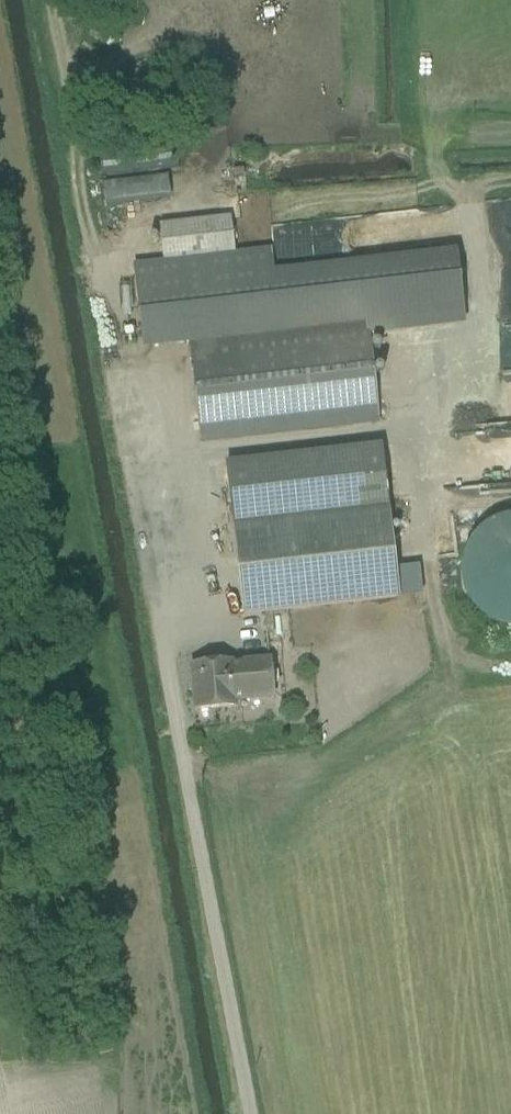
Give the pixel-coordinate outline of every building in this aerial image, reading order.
[(172,168),(169,149),(99,159),(102,178),(172,168)] [(169,198),(166,178),(96,187),(98,208),(169,198)] [(189,342),(366,322),(461,311),(455,256),(272,277),(269,251),(234,255),(230,219),(159,227),(163,263),(135,266),(144,347),(189,342)] [(463,325),(461,311),(366,322),(367,336),(463,325)] [(366,322),(189,342),(200,443),(377,423),(367,336),(366,322)] [(380,447),(226,465),(233,528),(388,510),(380,447)] [(388,510),(233,528),(243,617),(262,614),(398,599),(395,571),(388,510)] [(493,522),(475,535),(464,553),(461,575),(466,596),(479,614),(498,625),(510,627),(510,517),(493,522)] [(418,568),(395,571),(398,599),(420,596),(418,568)] [(269,662),(230,666),(233,701),(272,697),(269,662)] [(229,664),(192,667),(196,711),(233,708),(233,701),(230,666),(229,664)]
